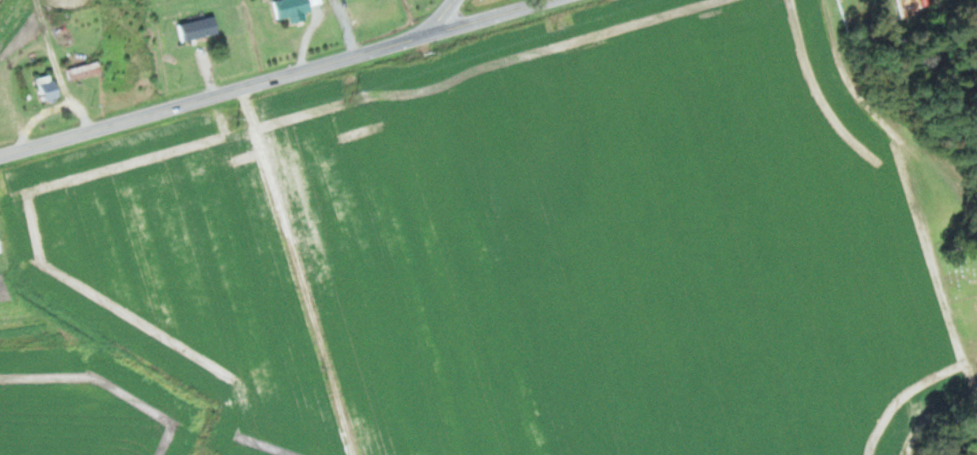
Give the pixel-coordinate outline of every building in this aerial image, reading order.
[(313,0),(282,0),(275,2),(281,20),(316,10),(313,0)] [(183,38),(221,38),(221,19),(183,19),(183,38)] [(73,81),(105,73),(102,61),(70,69),(73,81)] [(38,79),(46,104),(63,99),(56,74),(38,79)]
